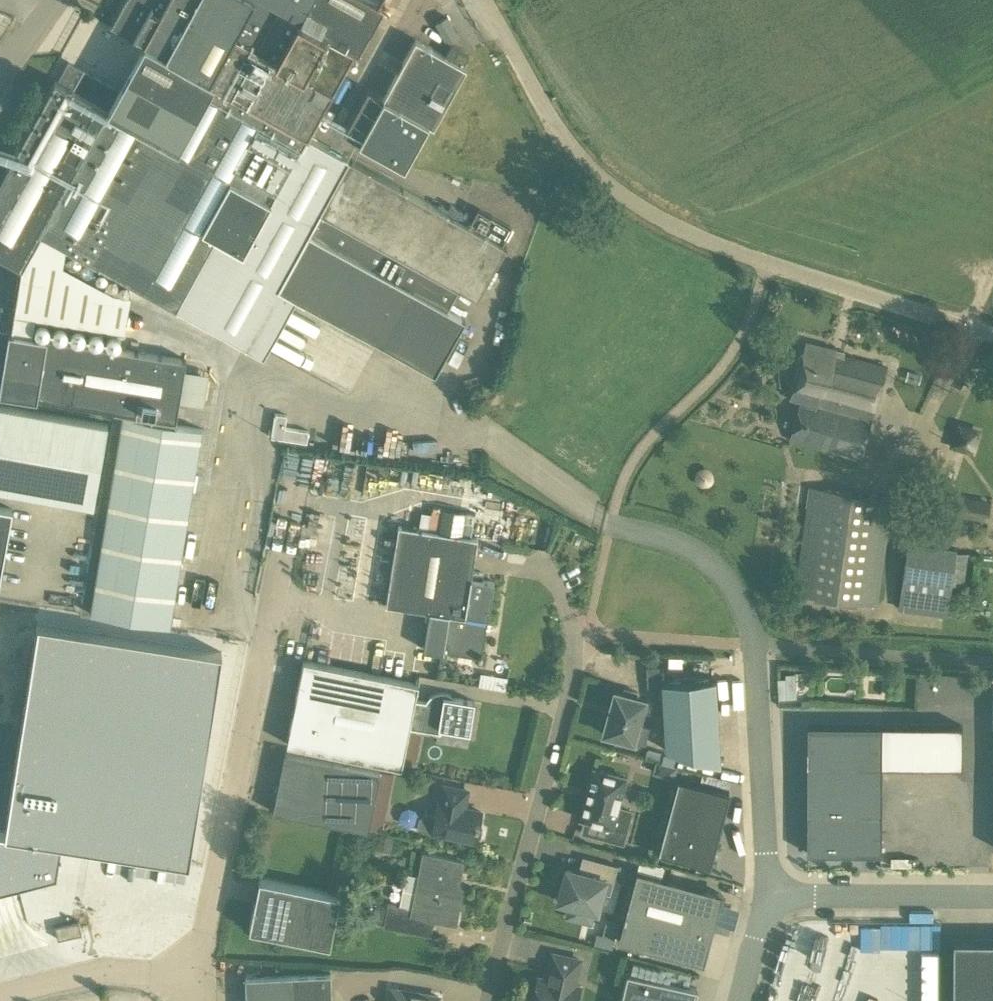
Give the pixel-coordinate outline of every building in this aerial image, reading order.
[(122,4),(110,25),(110,24),(109,25),(132,38),(132,39),(133,39),(134,37),(144,42),(143,44),(164,56),(164,57),(205,79),(170,143),(104,107),(115,87),(68,61),(57,81),(55,79),(0,179),(0,256),(21,268),(40,233),(242,345),(348,158),(306,135),(331,90),(332,91),(352,55),(356,57),(382,10),(377,7),(381,0),(124,0),(122,4)] [(447,43),(459,36),(448,15),(435,22),(447,43)] [(445,56),(415,40),(359,143),(405,167),(420,140),(429,124),(434,126),(453,93),(467,67),(462,64),(445,56)] [(468,225),(349,159),(319,210),(321,211),(309,232),(308,231),(277,286),(434,373),(465,318),(447,308),(458,287),(477,298),(506,246),(502,243),(511,228),(478,208),(468,225)] [(202,432),(175,427),(187,362),(0,328),(0,391),(124,414),(88,615),(167,629),(202,432)] [(860,458),(885,367),(842,355),(843,352),(805,342),(790,398),(816,405),(815,409),(799,405),(790,439),(857,458),(860,458)] [(108,425),(0,405),(0,489),(93,506),(108,425)] [(284,437),(288,414),(276,411),(272,435),(284,437)] [(877,606),(892,498),(809,486),(794,594),(877,606)] [(990,501),(961,495),(957,516),(986,521),(990,501)] [(12,509),(0,507),(0,577),(12,509)] [(464,617),(471,577),(477,538),(398,525),(385,604),(429,611),(464,617)] [(898,607),(945,614),(949,582),(963,583),(968,548),(908,540),(898,607)] [(464,617),(429,611),(423,649),(481,658),(493,581),(471,577),(464,617)] [(4,832),(0,831),(0,884),(48,872),(53,839),(182,862),(221,652),(36,622),(4,832)] [(400,767),(417,683),(303,660),(286,744),(400,767)] [(719,764),(715,679),(661,682),(665,749),(719,764)] [(636,696),(637,692),(623,688),(622,693),(614,690),(602,733),(633,741),(644,744),(649,726),(638,723),(644,699),(636,696)] [(469,732),(474,701),(454,698),(452,696),(450,694),(447,693),(445,692),(442,692),(439,692),(436,693),(433,694),(431,695),(429,697),(427,699),(425,702),(415,700),(410,728),(440,733),(441,728),(469,732)] [(807,725),(806,764),(881,765),(881,725),(807,725)] [(367,831),(379,771),(284,752),(272,812),(342,826),(367,831)] [(661,775),(664,763),(656,761),(652,773),(661,775)] [(881,812),(881,765),(806,764),(806,812),(881,812)] [(622,842),(630,811),(617,807),(625,777),(593,768),(580,818),(610,826),(607,838),(622,842)] [(709,866),(729,792),(678,778),(658,852),(671,855),(709,866)] [(463,808),(467,790),(443,785),(440,803),(438,803),(435,815),(425,813),(418,818),(416,828),(432,831),(432,832),(475,841),(475,839),(480,837),(481,830),(478,827),(481,811),(463,808)] [(880,853),(881,812),(806,812),(806,852),(880,853)] [(405,873),(399,905),(387,903),(387,905),(377,903),(373,922),(383,924),(383,926),(409,931),(413,914),(454,922),(461,888),(456,887),(462,861),(423,854),(419,876),(405,873)] [(613,883),(617,866),(582,857),(578,873),(566,869),(558,902),(571,905),(568,917),(589,922),(593,911),(597,912),(605,881),(613,883)] [(703,964),(721,894),(636,871),(618,941),(703,964)] [(329,944),(339,894),(329,892),(259,878),(249,928),(329,944)] [(57,939),(81,934),(78,921),(54,926),(57,939)] [(602,935),(597,933),(594,944),(611,948),(617,925),(605,922),(602,935)] [(879,924),(879,948),(940,947),(940,922),(879,924)] [(952,940),(952,1000),(992,1000),(992,940),(952,940)] [(579,961),(552,955),(548,972),(550,972),(549,979),(547,979),(546,981),(537,978),(532,1000),(576,1000),(579,988),(574,987),(579,961)] [(330,973),(294,975),(244,977),(245,1000),(331,1000),(330,973)] [(697,989),(626,973),(620,1000),(694,1000),(697,989)] [(439,996),(391,989),(389,1000),(438,1000),(439,996)]
